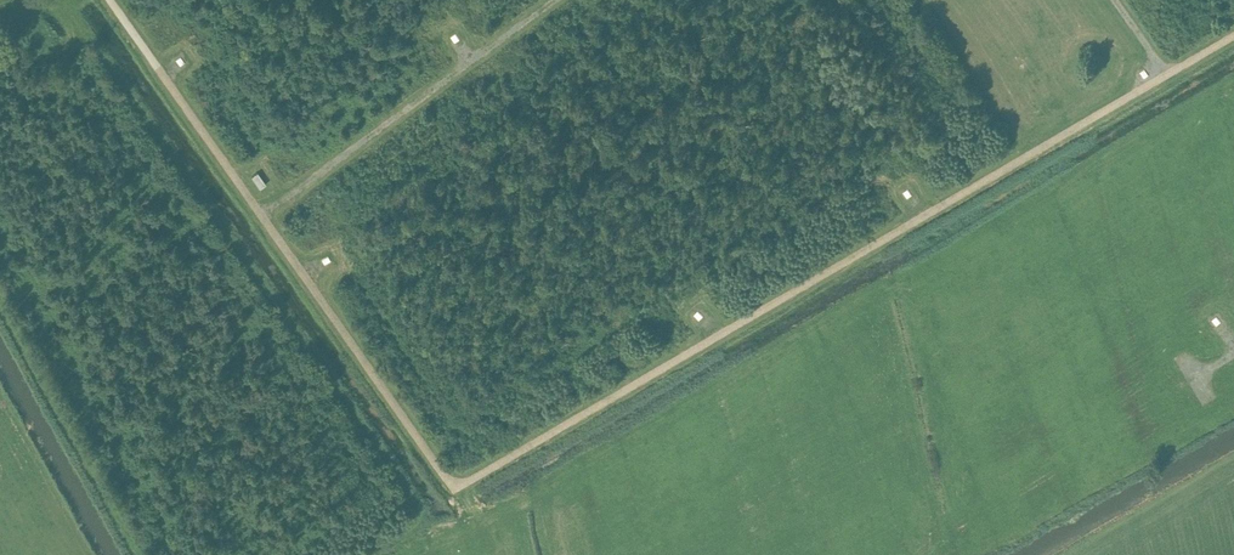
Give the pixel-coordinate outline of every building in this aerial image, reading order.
[(1050,82),(1054,90),(1077,79),(1073,71),(1050,82)] [(1083,74),(1071,82),(1076,89),(1088,80),(1083,74)] [(1093,76),(1089,80),(1098,90),(1102,87),(1093,76)] [(1036,120),(1048,112),(1045,107),(1032,115),(1036,120)]
